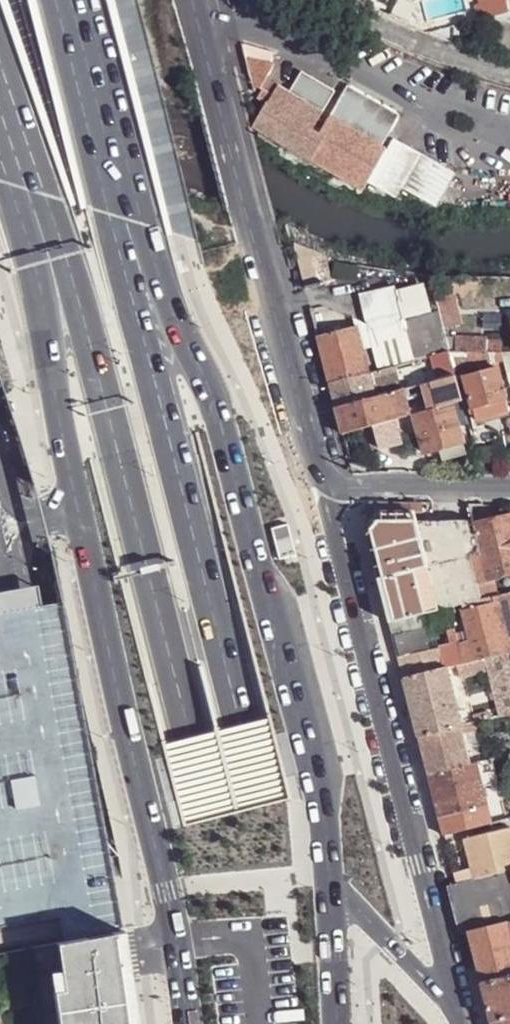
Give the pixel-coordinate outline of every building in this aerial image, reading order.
[(509,13),(505,0),(479,0),(481,4),(476,5),(480,20),(489,18),(509,13)] [(489,18),(488,28),(496,30),(493,48),(509,50),(509,13),(489,18)] [(243,48),(253,88),(263,89),(266,80),(269,72),(271,73),(274,65),(271,64),(274,55),(243,48)] [(321,132),(314,129),(337,90),(304,71),(290,93),(279,87),(269,103),(267,102),(267,104),(254,126),(325,167),(364,190),(369,181),(387,149),(380,145),(331,116),(321,132)] [(267,102),(269,103),(279,87),(266,80),(263,89),(257,98),(267,104),(267,102)] [(348,86),(331,116),(380,145),(399,112),(348,86)] [(387,149),(369,181),(398,197),(404,188),(438,206),(456,172),(396,135),(387,149)] [(304,286),(329,280),(320,244),(283,223),(289,245),(291,245),(295,245),(304,286)] [(443,327),(439,312),(436,298),(431,280),(428,268),(411,273),(415,288),(400,292),(398,285),(362,294),(382,370),(436,354),(449,350),(443,327)] [(443,270),(428,268),(431,280),(444,281),(443,270)] [(439,312),(443,327),(459,323),(451,294),(436,298),(439,312)] [(329,385),(369,373),(357,326),(317,336),(329,385)] [(456,350),(501,352),(502,342),(487,341),(482,337),(457,336),(456,350)] [(448,377),(455,375),(455,373),(452,361),(449,350),(436,354),(440,370),(445,368),(448,377)] [(452,361),(476,361),(478,366),(504,360),(502,352),(501,352),(456,350),(449,350),(452,361)] [(509,383),(509,352),(502,352),(504,360),(509,383)] [(452,361),(455,373),(478,366),(476,361),(452,361)] [(471,408),(506,399),(498,368),(464,377),(471,408)] [(375,398),(389,394),(385,381),(382,370),(369,373),(375,398)] [(336,409),(375,398),(369,373),(329,385),(336,409)] [(452,402),(462,399),(455,375),(448,377),(427,383),(434,408),(452,402)] [(389,394),(400,391),(397,378),(385,381),(389,394)] [(406,388),(411,412),(424,409),(419,385),(406,388)] [(407,415),(411,413),(405,390),(400,391),(407,415)] [(342,433),(373,425),(395,418),(407,415),(400,391),(389,394),(375,398),(336,409),(342,433)] [(506,399),(471,408),(473,412),(475,419),(505,412),(507,411),(506,407),(508,407),(506,399)] [(461,441),(462,441),(452,402),(434,408),(414,413),(424,451),(442,447),(461,441)] [(379,449),(401,443),(395,418),(373,425),(379,449)] [(445,458),(464,453),(461,441),(442,447),(445,458)] [(363,515),(367,534),(384,513),(387,513),(387,502),(370,502),(363,515)] [(372,551),(399,544),(401,553),(423,548),(416,522),(413,513),(422,513),(422,503),(387,502),(387,513),(384,513),(367,534),(372,551)] [(509,573),(509,515),(474,524),(482,556),(470,558),(476,582),(509,573)] [(470,558),(482,556),(474,524),(473,521),(416,522),(423,548),(428,569),(470,558)] [(380,581),(406,575),(401,553),(399,544),(372,551),(380,581)] [(409,574),(428,569),(423,548),(401,553),(406,575),(409,574)] [(470,558),(428,569),(439,610),(449,608),(481,599),(478,590),(476,582),(470,558)] [(419,615),(439,610),(428,569),(409,574),(419,615)] [(391,623),(419,615),(409,574),(406,575),(380,581),(391,623)] [(481,599),(490,597),(487,588),(478,590),(481,599)] [(509,651),(509,592),(491,597),(493,602),(461,610),(466,630),(474,662),(491,657),(507,652),(509,651)] [(0,611),(0,946),(115,925),(101,844),(56,600),(26,606),(4,610),(0,611)] [(391,623),(405,680),(449,668),(463,664),(458,643),(428,651),(419,615),(391,623)] [(463,664),(474,662),(466,630),(455,633),(458,643),(463,664)] [(507,652),(491,657),(505,715),(509,714),(509,664),(507,652)] [(419,737),(463,726),(449,668),(405,680),(419,737)] [(429,776),(470,766),(462,733),(479,728),(477,722),(463,726),(419,737),(429,776)] [(444,834),(491,823),(475,764),(470,766),(429,776),(444,834)] [(509,869),(509,827),(463,838),(471,869),(474,879),(509,869)] [(456,883),(474,879),(471,869),(454,874),(456,883)] [(474,879),(456,883),(469,931),(508,923),(509,922),(509,869),(474,879)] [(508,923),(469,931),(481,983),(509,976),(509,922),(508,923)] [(115,929),(33,944),(45,1023),(129,1023),(115,929)] [(509,1017),(509,976),(481,983),(492,1021),(509,1017)]
